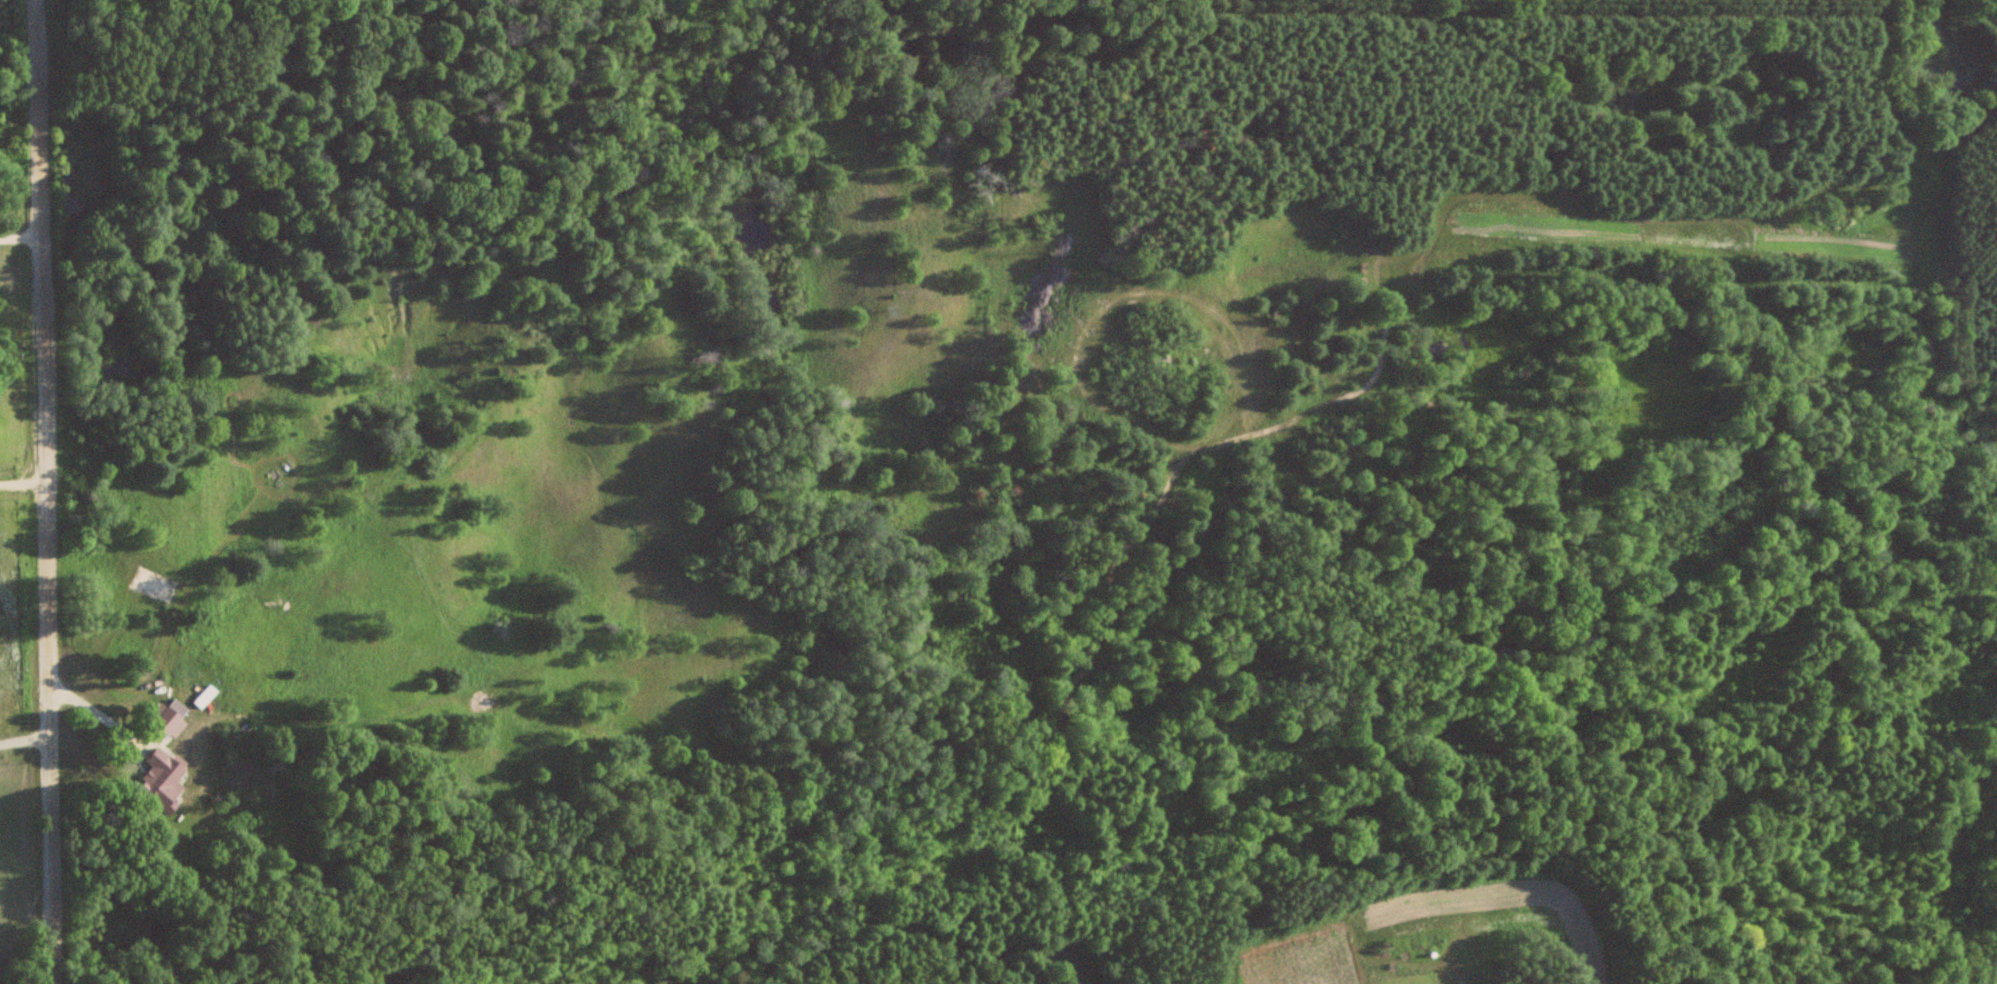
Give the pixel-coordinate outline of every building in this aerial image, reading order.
[(192,710),(178,698),(154,723),(168,736),(192,710)] [(147,760),(158,771),(141,788),(171,816),(181,804),(177,800),(183,793),(174,784),(187,770),(161,745),(147,760)]
